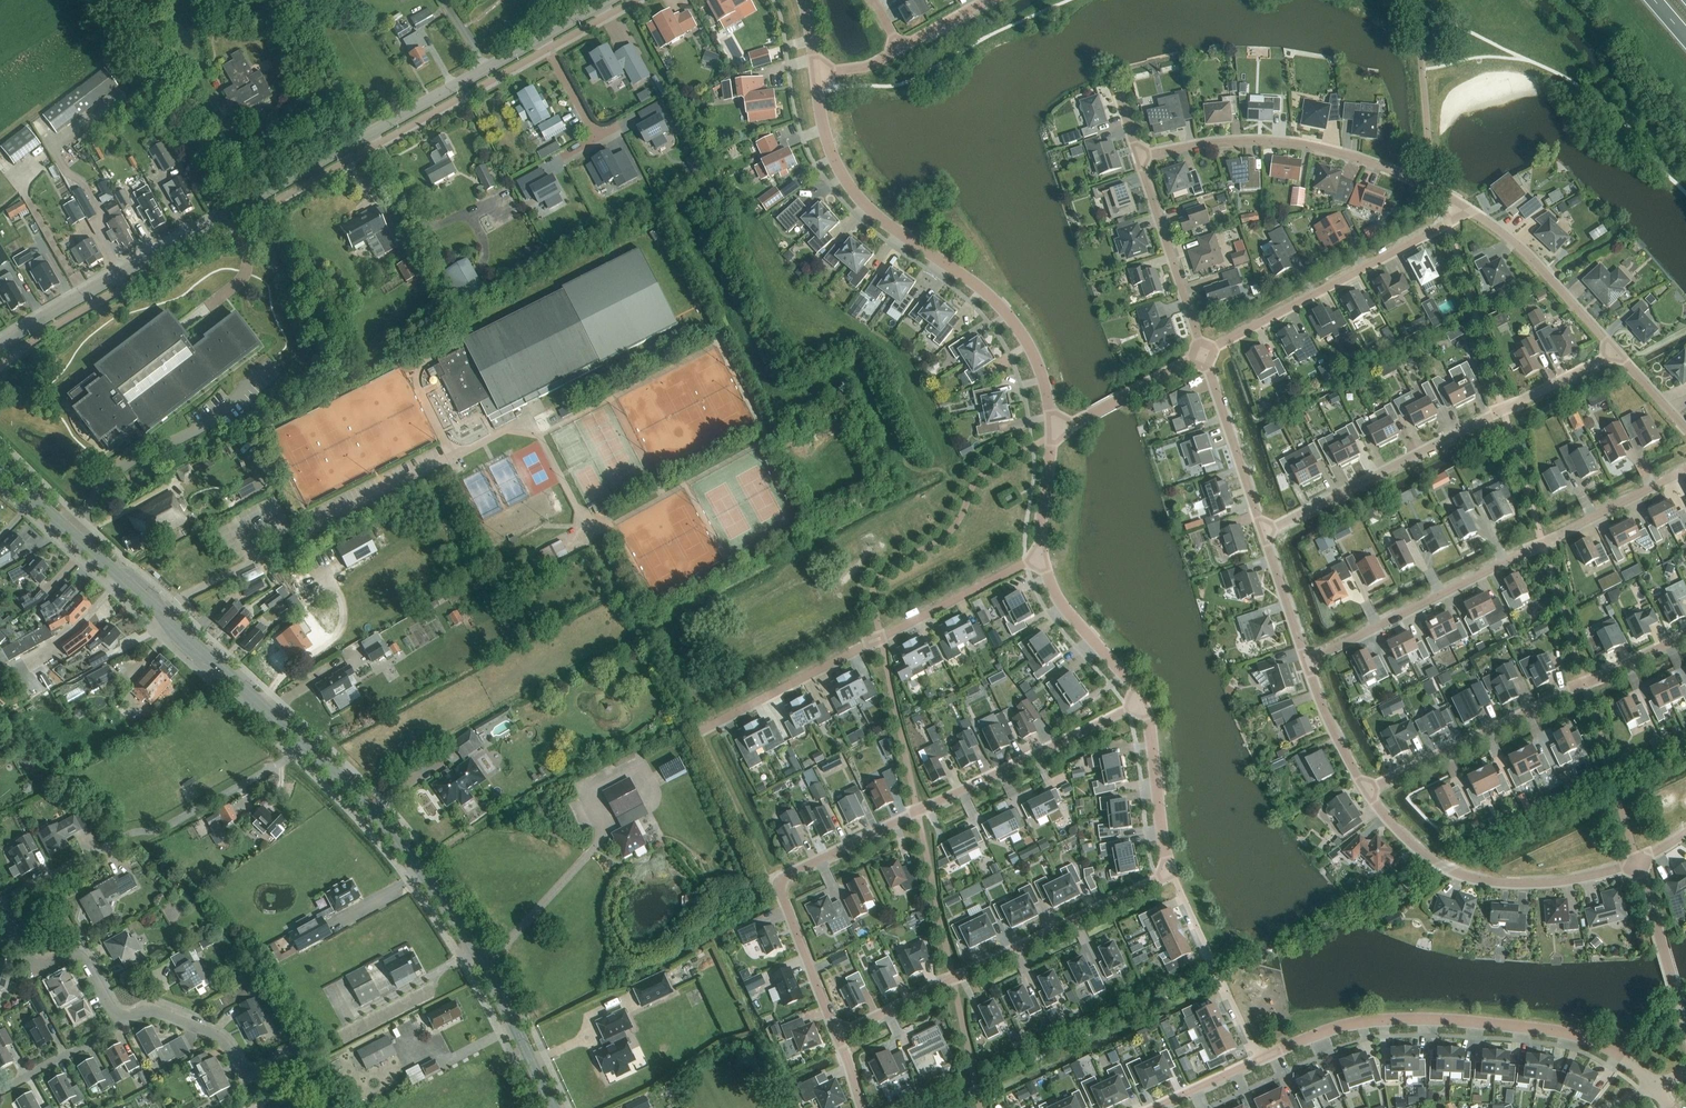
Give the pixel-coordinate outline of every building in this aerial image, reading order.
[(740,7),(746,3),(744,0),(707,0),(719,22),(721,21),(725,28),(736,22),(732,15),(734,13),(732,10),(740,7)] [(900,12),(908,25),(921,18),(920,17),(926,14),(922,7),(927,4),(925,0),(907,0),(904,2),(907,8),(900,12)] [(422,12),(410,18),(417,30),(428,24),(434,21),(431,15),(427,9),(422,12)] [(670,12),(655,20),(659,27),(652,31),(658,42),(665,38),(669,45),(684,37),(682,34),(696,26),(688,12),(675,20),(670,12)] [(411,31),(402,18),(391,26),(400,39),(411,31)] [(274,39),(268,29),(261,33),(267,44),(274,39)] [(414,52),(409,55),(417,69),(428,63),(420,49),(426,45),(418,32),(403,40),(408,49),(411,47),(414,52)] [(592,67),(588,70),(588,71),(590,70),(595,78),(593,79),(594,80),(598,78),(598,77),(603,75),(608,84),(609,83),(622,76),(623,76),(619,70),(625,66),(635,84),(636,84),(636,83),(647,77),(648,77),(637,56),(631,45),(630,46),(619,52),(618,53),(619,55),(613,58),(607,48),(606,48),(607,49),(593,56),(593,55),(593,56),(598,65),(592,68),(592,67)] [(755,68),(770,63),(766,49),(750,54),(755,68)] [(261,102),(272,96),(268,90),(270,89),(259,71),(254,74),(240,50),(230,55),(233,60),(222,66),(233,85),(223,91),(227,98),(225,99),(235,117),(247,110),(244,103),(257,95),(261,102)] [(720,56),(706,51),(703,59),(716,64),(720,56)] [(1166,69),(1169,68),(1169,71),(1181,69),(1180,59),(1165,61),(1166,69)] [(104,68),(42,115),(57,134),(119,87),(104,68)] [(732,98),(745,96),(747,113),(755,112),(756,120),(769,119),(768,111),(776,110),(773,93),(764,94),(762,78),(746,80),(730,83),(732,98)] [(1228,83),(1228,91),(1236,90),(1235,82),(1228,83)] [(1240,84),(1240,93),(1248,93),(1248,84),(1240,84)] [(538,99),(533,89),(532,89),(533,90),(521,97),(521,95),(520,96),(525,106),(518,110),(518,111),(520,110),(524,118),(523,119),(523,120),(531,116),(536,126),(537,125),(536,124),(539,123),(542,127),(540,128),(541,129),(542,128),(547,138),(546,139),(555,134),(553,135),(548,125),(549,124),(549,123),(547,124),(545,120),(548,118),(548,119),(549,118),(544,109),(548,107),(542,97),(538,99)] [(1154,125),(1156,134),(1185,127),(1181,113),(1189,111),(1184,92),(1176,94),(1177,97),(1159,101),(1161,110),(1148,113),(1151,125),(1154,125)] [(1339,116),(1337,95),(1331,95),(1328,107),(1316,104),(1316,103),(1306,101),(1304,111),(1305,111),(1303,124),(1325,128),(1327,117),(1339,116)] [(1098,96),(1081,102),(1081,104),(1080,107),(1080,109),(1082,111),(1084,112),(1089,127),(1082,130),(1084,138),(1097,133),(1095,126),(1107,122),(1098,96)] [(1222,98),(1223,104),(1205,106),(1207,124),(1231,121),(1230,115),(1238,114),(1236,96),(1222,98)] [(1280,112),(1281,98),(1264,98),(1263,104),(1249,104),(1248,120),(1273,121),(1273,112),(1280,112)] [(639,128),(647,143),(668,132),(662,120),(668,117),(670,120),(670,119),(661,102),(649,109),(655,119),(639,128)] [(1376,129),(1378,115),(1360,113),(1361,105),(1345,103),(1343,120),(1354,121),(1352,135),(1367,137),(1367,138),(1377,139),(1378,129),(1376,129)] [(0,147),(14,166),(41,146),(26,127),(0,147)] [(1073,143),(1082,140),(1079,132),(1070,135),(1073,143)] [(444,135),(432,142),(437,151),(432,154),(431,157),(436,166),(425,172),(432,184),(455,172),(448,160),(446,155),(452,151),(444,135)] [(763,163),(756,166),(763,181),(770,177),(796,166),(789,150),(780,154),(772,137),(758,143),(766,160),(763,162),(763,163)] [(1099,137),(1085,142),(1091,159),(1093,157),(1099,175),(1122,168),(1118,157),(1115,158),(1110,143),(1102,145),(1099,137)] [(562,148),(558,140),(538,151),(542,159),(562,148)] [(177,165),(163,142),(148,151),(154,161),(156,159),(163,173),(177,165)] [(594,160),(595,162),(588,166),(597,182),(604,178),(607,184),(614,179),(618,187),(637,176),(629,162),(618,168),(609,152),(594,160)] [(686,159),(696,178),(704,173),(694,155),(686,159)] [(1261,190),(1260,171),(1256,171),(1255,158),(1246,158),(1246,161),(1242,162),(1241,159),(1227,163),(1230,174),(1235,174),(1235,182),(1239,182),(1240,191),(1261,190)] [(1301,162),(1274,158),(1271,176),(1299,180),(1301,162)] [(486,191),(495,186),(485,165),(476,170),(486,191)] [(1189,178),(1185,165),(1164,172),(1171,193),(1191,186),(1195,195),(1203,192),(1198,175),(1189,178)] [(1315,187),(1325,190),(1324,194),(1334,197),(1334,201),(1342,203),(1346,189),(1337,187),(1341,172),(1329,169),(1330,168),(1319,165),(1317,175),(1318,175),(1315,187)] [(53,166),(48,169),(53,178),(58,175),(53,166)] [(1530,204),(1518,189),(1523,186),(1518,176),(1519,176),(1518,175),(1506,182),(1501,181),(1500,185),(1489,190),(1489,191),(1491,190),(1495,200),(1499,198),(1514,217),(1520,212),(1525,219),(1542,207),(1536,199),(1530,204)] [(530,176),(519,182),(529,200),(527,196),(534,192),(540,204),(561,193),(553,178),(537,187),(530,176)] [(170,183),(163,187),(172,204),(175,203),(181,214),(192,207),(186,198),(191,195),(181,177),(177,179),(170,183)] [(105,180),(99,183),(105,195),(99,198),(102,203),(114,197),(105,180)] [(1136,213),(1127,185),(1120,188),(1118,181),(1120,180),(1092,189),(1100,187),(1110,219),(1135,211),(1136,213)] [(1224,181),(1217,184),(1219,190),(1226,188),(1224,181)] [(1386,192),(1368,185),(1360,206),(1381,214),(1386,200),(1383,199),(1386,192)] [(147,187),(134,194),(136,198),(141,207),(137,209),(144,221),(148,219),(153,227),(154,229),(157,228),(165,223),(159,213),(161,212),(147,186),(147,187)] [(767,211),(784,198),(776,187),(758,199),(767,211)] [(80,188),(72,192),(88,220),(96,216),(80,188)] [(1304,207),(1306,189),(1293,188),(1290,206),(1304,207)] [(1351,197),(1359,200),(1362,191),(1355,188),(1351,197)] [(123,211),(133,205),(124,190),(114,195),(123,211)] [(1563,199),(1559,191),(1549,197),(1553,205),(1563,199)] [(1226,200),(1224,194),(1216,197),(1218,203),(1226,200)] [(1577,197),(1572,200),(1576,205),(1580,203),(1577,197)] [(811,230),(831,212),(822,202),(810,212),(798,199),(776,219),(789,233),(797,225),(801,229),(806,224),(811,230)] [(75,200),(63,207),(73,224),(85,218),(75,200)] [(107,224),(111,231),(106,233),(112,243),(116,240),(119,245),(122,243),(124,247),(132,242),(126,231),(129,229),(113,201),(105,206),(110,215),(111,215),(114,220),(107,224)] [(1180,220),(1184,232),(1193,229),(1193,228),(1209,222),(1204,206),(1199,208),(1197,201),(1182,206),(1185,213),(1187,213),(1188,217),(1180,220)] [(22,202),(6,211),(11,219),(27,210),(22,202)] [(1558,206),(1561,213),(1567,210),(1563,203),(1558,206)] [(385,254),(398,247),(389,232),(388,232),(382,222),(387,219),(380,206),(364,215),(363,214),(359,217),(359,218),(342,228),(353,246),(374,234),(385,254)] [(829,232),(840,222),(831,212),(811,230),(816,236),(808,243),(817,254),(834,239),(829,232)] [(1341,214),(1349,228),(1353,226),(1345,212),(1341,214)] [(1559,221),(1548,212),(1535,220),(1543,228),(1537,235),(1536,234),(1535,235),(1542,242),(1543,241),(1549,247),(1548,248),(1555,253),(1560,247),(1559,247),(1567,238),(1554,226),(1559,221)] [(1259,221),(1258,214),(1241,218),(1242,224),(1259,221)] [(1326,229),(1316,234),(1321,241),(1323,240),(1327,248),(1339,242),(1338,240),(1344,237),(1343,235),(1349,232),(1340,215),(1323,224),(1326,229)] [(1144,246),(1147,245),(1143,232),(1140,233),(1137,225),(1134,226),(1132,220),(1125,223),(1119,225),(1116,226),(1122,241),(1119,242),(1117,245),(1120,252),(1122,253),(1125,252),(1128,258),(1146,252),(1144,246)] [(1602,232),(1605,236),(1612,230),(1609,226),(1602,232)] [(1275,276),(1292,267),(1287,258),(1296,253),(1282,227),(1268,235),(1276,248),(1264,255),(1275,276)] [(1203,249),(1191,253),(1196,270),(1222,262),(1213,236),(1200,240),(1203,249)] [(846,266),(863,245),(853,237),(843,248),(837,243),(836,244),(824,259),(835,268),(840,261),(846,266)] [(92,239),(78,247),(71,251),(79,265),(83,262),(83,263),(86,261),(89,266),(103,259),(92,239)] [(864,266),(874,254),(863,245),(846,266),(852,271),(848,276),(852,280),(850,283),(856,289),(870,271),(870,272),(870,271),(864,266)] [(9,260),(0,246),(0,265),(9,260)] [(428,371),(432,379),(437,376),(439,380),(442,378),(447,388),(460,414),(481,403),(488,417),(489,417),(491,422),(495,429),(516,418),(513,411),(528,404),(609,362),(609,361),(678,325),(640,249),(563,287),(564,290),(463,340),(467,348),(439,362),(441,365),(428,371)] [(1250,261),(1246,250),(1230,256),(1234,267),(1250,261)] [(18,267),(32,259),(28,251),(13,259),(18,267)] [(789,253),(784,257),(789,262),(794,257),(789,253)] [(1419,258),(1410,262),(1414,270),(1410,272),(1414,279),(1418,277),(1422,285),(1436,278),(1432,270),(1435,268),(1429,255),(1420,260),(1419,258)] [(48,265),(47,263),(42,256),(28,264),(32,271),(31,273),(37,283),(38,283),(44,293),(45,292),(56,286),(55,283),(58,282),(48,265)] [(1513,278),(1509,270),(1507,270),(1501,258),(1490,264),(1486,256),(1474,262),(1479,270),(1482,268),(1492,287),(1504,281),(1504,282),(1513,278)] [(463,308),(488,294),(468,259),(443,273),(463,308)] [(411,264),(400,271),(406,281),(418,275),(411,264)] [(1146,297),(1163,292),(1155,269),(1146,273),(1143,265),(1128,270),(1134,286),(1141,283),(1146,297)] [(889,296),(905,274),(893,266),(885,279),(878,274),(877,274),(878,275),(865,293),(877,301),(883,291),(889,296)] [(795,273),(800,278),(806,273),(801,267),(795,273)] [(1600,267),(1585,281),(1607,305),(1622,292),(1620,289),(1628,281),(1618,271),(1610,278),(1600,267)] [(1225,283),(1205,289),(1210,305),(1224,301),(1224,302),(1225,302),(1230,300),(1231,299),(1230,299),(1232,298),(1229,288),(1242,284),(1237,269),(1222,274),(1225,283)] [(0,278),(0,285),(2,289),(0,290),(0,297),(4,304),(6,303),(11,311),(25,304),(20,295),(22,293),(10,272),(0,278)] [(907,294),(916,282),(905,274),(889,296),(896,300),(891,308),(902,316),(914,299),(907,294)] [(1399,294),(1409,288),(1402,275),(1395,279),(1391,281),(1388,275),(1373,283),(1385,303),(1399,295),(1399,294)] [(1259,284),(1251,287),(1254,296),(1262,294),(1259,284)] [(1358,291),(1342,300),(1353,321),(1370,312),(1369,310),(1375,307),(1369,295),(1362,298),(1358,291)] [(854,304),(862,310),(868,300),(861,295),(854,304)] [(930,324),(947,303),(936,295),(926,307),(920,301),(919,302),(920,302),(908,315),(919,324),(924,319),(930,324)] [(1655,300),(1650,295),(1645,299),(1651,305),(1655,300)] [(1430,300),(1421,304),(1430,320),(1439,316),(1430,300)] [(1643,315),(1649,309),(1641,301),(1631,310),(1636,315),(1627,323),(1638,335),(1637,335),(1644,343),(1652,335),(1657,330),(1643,315)] [(948,324),(957,312),(947,303),(930,324),(936,329),(931,334),(936,338),(933,341),(939,346),(953,329),(954,329),(948,324)] [(1175,335),(1170,320),(1160,323),(1154,305),(1138,310),(1145,330),(1143,333),(1146,341),(1149,342),(1149,344),(1175,335)] [(1333,314),(1329,306),(1309,318),(1321,340),(1333,334),(1335,338),(1344,333),(1341,328),(1347,325),(1339,311),(1333,314)] [(1546,321),(1540,309),(1528,315),(1534,327),(1546,321)] [(258,346),(259,346),(235,315),(234,314),(234,315),(234,314),(205,337),(204,337),(206,340),(192,350),(185,341),(187,340),(186,339),(187,339),(167,313),(166,313),(95,367),(95,368),(104,379),(98,383),(94,377),(93,377),(68,396),(69,396),(68,396),(68,397),(77,408),(73,410),(73,411),(82,422),(80,424),(87,433),(89,431),(98,443),(102,440),(110,451),(111,452),(111,451),(136,433),(136,432),(131,426),(136,422),(145,433),(146,433),(258,347),(258,346),(259,346),(258,346)] [(1492,320),(1495,327),(1507,321),(1503,314),(1492,320)] [(1404,340),(1428,328),(1423,318),(1399,330),(1404,340)] [(1386,329),(1391,337),(1397,333),(1393,325),(1386,329)] [(1303,344),(1293,326),(1276,335),(1288,357),(1295,353),(1300,363),(1318,353),(1310,339),(1303,344)] [(1462,326),(1454,330),(1458,339),(1466,334),(1462,326)] [(1536,333),(1546,354),(1557,348),(1562,358),(1578,350),(1567,328),(1559,332),(1557,328),(1552,330),(1550,326),(1536,333)] [(966,362),(989,348),(981,336),(968,344),(964,337),(963,338),(949,347),(956,359),(962,355),(966,362)] [(1383,342),(1387,349),(1397,344),(1393,336),(1383,342)] [(1526,376),(1539,369),(1533,357),(1541,353),(1533,337),(1521,343),(1524,350),(1515,355),(1526,376)] [(1258,347),(1255,346),(1251,349),(1251,351),(1251,352),(1248,354),(1252,363),(1251,364),(1258,376),(1274,367),(1279,377),(1286,373),(1278,359),(1272,362),(1270,358),(1269,358),(1268,355),(1267,355),(1262,346),(1258,348),(1258,347)] [(983,368),(996,359),(989,348),(966,362),(970,369),(964,372),(972,384),(987,375),(983,368)] [(1685,352),(1676,360),(1675,359),(1666,367),(1674,376),(1675,374),(1683,383),(1685,380),(1685,353),(1685,352)] [(1385,366),(1379,369),(1383,377),(1399,369),(1395,361),(1385,366)] [(1475,377),(1471,370),(1467,362),(1460,366),(1463,371),(1458,374),(1461,381),(1455,384),(1465,404),(1475,399),(1473,397),(1475,396),(1468,381),(1475,377)] [(1333,376),(1326,364),(1318,368),(1325,381),(1333,376)] [(921,372),(926,380),(931,377),(926,369),(921,372)] [(1465,404),(1455,384),(1450,387),(1449,384),(1438,377),(1432,380),(1439,395),(1445,392),(1453,407),(1455,406),(1456,409),(1465,404)] [(1425,399),(1417,403),(1427,423),(1436,419),(1435,416),(1437,415),(1429,400),(1435,397),(1428,382),(1421,385),(1428,397),(1425,399)] [(1011,406),(1008,393),(993,396),(991,388),(973,392),(976,405),(983,404),(985,412),(1011,406)] [(1180,405),(1183,417),(1172,420),(1177,433),(1189,429),(1188,427),(1205,421),(1197,395),(1187,398),(1183,389),(1169,396),(1173,407),(1180,405)] [(1417,403),(1411,392),(1411,393),(1394,402),(1401,415),(1407,412),(1415,427),(1417,426),(1418,428),(1427,423),(1417,403)] [(1332,403),(1339,400),(1336,393),(1329,397),(1332,403)] [(1170,408),(1166,398),(1153,405),(1156,413),(1170,408)] [(939,407),(948,405),(946,399),(937,402),(939,407)] [(1262,404),(1256,406),(1260,413),(1265,410),(1262,404)] [(1384,407),(1385,409),(1375,414),(1374,414),(1379,423),(1389,443),(1398,438),(1397,436),(1399,435),(1391,420),(1397,417),(1390,404),(1384,407)] [(562,418),(572,413),(569,406),(558,411),(562,418)] [(999,423),(1014,420),(1011,406),(985,412),(986,419),(979,421),(981,426),(976,427),(978,436),(1000,432),(999,423)] [(1576,430),(1584,426),(1574,407),(1567,411),(1576,430)] [(1635,431),(1643,448),(1660,439),(1649,417),(1639,422),(1634,413),(1621,419),(1629,435),(1635,431)] [(1389,443),(1379,423),(1373,426),(1372,424),(1371,423),(1370,423),(1368,423),(1367,423),(1367,422),(1365,423),(1362,418),(1356,422),(1363,434),(1369,431),(1377,446),(1378,445),(1380,448),(1389,443)] [(1283,429),(1279,421),(1274,423),(1279,432),(1283,429)] [(1609,438),(1600,442),(1611,464),(1626,456),(1620,445),(1629,441),(1619,422),(1605,429),(1609,438)] [(1352,424),(1346,427),(1346,428),(1341,431),(1346,440),(1340,443),(1350,463),(1360,458),(1358,456),(1360,455),(1352,440),(1359,436),(1352,424)] [(1350,463),(1340,443),(1336,435),(1334,436),(1333,434),(1324,439),(1324,438),(1318,441),(1324,454),(1330,451),(1338,466),(1340,465),(1341,468),(1350,463)] [(1211,449),(1212,449),(1208,435),(1193,439),(1194,441),(1180,445),(1185,459),(1189,457),(1190,459),(1191,462),(1193,463),(1196,464),(1198,464),(1200,463),(1202,467),(1216,463),(1211,449)] [(975,452),(970,442),(958,448),(963,458),(975,452)] [(1314,443),(1307,446),(1297,452),(1312,482),(1321,478),(1320,475),(1322,474),(1314,459),(1320,456),(1314,443)] [(1589,455),(1586,448),(1577,453),(1572,443),(1559,449),(1567,465),(1573,462),(1581,479),(1597,471),(1594,464),(1595,463),(1594,458),(1591,454),(1589,455)] [(1312,482),(1297,452),(1279,461),(1286,474),(1292,471),(1300,486),(1302,485),(1303,487),(1312,482)] [(1557,468),(1543,475),(1552,493),(1567,486),(1560,474),(1566,471),(1560,459),(1554,462),(1557,468)] [(187,482),(198,476),(192,464),(186,467),(188,470),(183,473),(187,482)] [(1429,481),(1433,491),(1441,487),(1437,477),(1429,481)] [(1226,520),(1221,522),(1218,515),(1227,513),(1225,509),(1234,507),(1226,481),(1217,484),(1216,481),(1201,486),(1206,500),(1203,501),(1205,509),(1209,508),(1212,517),(1205,520),(1207,527),(1212,540),(1223,536),(1229,556),(1247,550),(1242,536),(1243,535),(1240,525),(1228,529),(1226,520)] [(1490,485),(1473,494),(1479,506),(1485,503),(1495,522),(1512,514),(1505,500),(1511,496),(1507,488),(1500,491),(1495,494),(1490,485)] [(1414,499),(1418,497),(1414,489),(1410,491),(1414,499)] [(187,521),(182,513),(184,512),(186,509),(186,507),(186,505),(185,503),(184,501),(181,500),(178,500),(176,501),(171,492),(128,515),(137,531),(122,540),(128,550),(132,548),(134,551),(187,521)] [(1466,493),(1454,499),(1460,512),(1450,517),(1461,540),(1477,532),(1467,512),(1474,509),(1466,493)] [(1014,501),(1011,495),(1005,499),(1008,504),(1014,501)] [(1400,496),(1395,499),(1399,507),(1404,505),(1400,496)] [(1658,504),(1668,524),(1674,536),(1685,530),(1685,531),(1685,530),(1685,514),(1685,512),(1678,516),(1670,501),(1668,501),(1667,499),(1658,504)] [(1393,502),(1383,507),(1386,512),(1388,511),(1391,516),(1398,513),(1393,502)] [(1650,511),(1648,512),(1656,527),(1650,530),(1656,543),(1662,540),(1657,530),(1660,529),(1659,528),(1668,524),(1658,504),(1649,508),(1650,511)] [(1630,521),(1629,518),(1619,523),(1629,543),(1635,540),(1636,543),(1647,550),(1654,546),(1647,532),(1639,535),(1632,520),(1630,521)] [(1203,520),(1185,526),(1187,532),(1204,526),(1203,520)] [(1438,526),(1430,530),(1427,529),(1423,523),(1411,529),(1417,542),(1424,538),(1432,554),(1448,546),(1438,526)] [(1629,543),(1619,523),(1610,528),(1611,530),(1610,531),(1617,546),(1611,549),(1617,562),(1624,559),(1619,549),(1621,548),(1621,547),(1629,543)] [(1401,571),(1414,563),(1404,545),(1411,542),(1404,527),(1393,533),(1398,544),(1389,548),(1393,556),(1392,557),(1391,559),(1393,563),(1396,564),(1397,563),(1401,571)] [(1336,531),(1332,533),(1336,542),(1341,540),(1336,531)] [(366,532),(336,548),(347,568),(377,552),(366,532)] [(0,547),(0,566),(10,560),(18,552),(17,551),(24,544),(13,533),(0,547)] [(1336,546),(1329,533),(1319,539),(1325,551),(1336,546)] [(1589,538),(1575,545),(1585,565),(1594,561),(1597,567),(1609,561),(1601,544),(1594,547),(1589,538)] [(568,553),(561,540),(540,552),(547,565),(568,553)] [(1368,587),(1385,578),(1374,556),(1357,565),(1352,555),(1346,559),(1353,573),(1359,570),(1362,575),(1368,587)] [(1677,565),(1682,563),(1680,557),(1674,560),(1677,565)] [(25,571),(24,570),(21,567),(8,574),(13,583),(15,582),(28,575),(35,580),(39,583),(41,583),(44,580),(44,577),(40,574),(47,567),(37,558),(25,571)] [(1317,583),(1329,607),(1347,597),(1340,583),(1352,577),(1344,562),(1331,568),(1334,575),(1317,583)] [(1666,569),(1672,571),(1675,565),(1668,562),(1666,569)] [(1246,565),(1227,571),(1221,573),(1227,590),(1237,586),(1242,600),(1253,596),(1254,599),(1264,596),(1256,573),(1249,575),(1246,565)] [(1631,568),(1621,573),(1626,581),(1636,576),(1631,568)] [(1616,573),(1607,577),(1612,588),(1621,583),(1616,573)] [(1528,594),(1518,574),(1504,581),(1509,590),(1502,593),(1511,612),(1524,606),(1520,598),(1528,594)] [(250,594),(264,586),(260,579),(246,587),(250,594)] [(71,602),(68,598),(75,591),(73,590),(74,589),(69,584),(68,585),(67,584),(49,603),(41,607),(49,621),(59,616),(71,602)] [(1659,600),(1670,623),(1685,616),(1676,599),(1683,596),(1677,584),(1665,589),(1668,595),(1659,600)] [(270,609),(289,596),(282,586),(276,591),(278,594),(265,603),(270,609)] [(40,603),(47,595),(39,587),(32,596),(29,591),(18,598),(26,612),(40,603)] [(1618,590),(1607,595),(1612,606),(1616,604),(1620,594),(1618,590)] [(1483,592),(1474,596),(1489,627),(1508,618),(1498,598),(1490,601),(1486,593),(1485,594),(1483,592)] [(1029,604),(1023,593),(1009,600),(1006,593),(991,600),(995,608),(997,606),(999,612),(1005,608),(1009,615),(1029,604)] [(54,636),(51,631),(68,621),(70,622),(71,622),(73,622),(75,622),(76,621),(79,618),(80,619),(91,606),(87,603),(88,601),(82,595),(80,596),(79,595),(63,612),(64,614),(47,623),(1,650),(8,662),(44,642),(54,636)] [(1466,603),(1464,604),(1472,620),(1466,623),(1472,635),(1481,631),(1480,629),(1488,625),(1489,627),(1474,596),(1465,601),(1466,603)] [(237,613),(243,607),(236,601),(231,606),(228,604),(220,612),(221,613),(214,620),(222,627),(229,620),(230,621),(238,613),(237,613)] [(1035,616),(1029,604),(1009,615),(1012,621),(1006,624),(1012,636),(1025,629),(1022,623),(1035,616)] [(1606,606),(1611,616),(1616,613),(1611,604),(1606,606)] [(1639,608),(1625,615),(1628,620),(1637,639),(1650,633),(1647,626),(1658,621),(1652,609),(1641,614),(1639,608)] [(242,632),(252,621),(249,618),(252,615),(245,609),(240,615),(232,624),(233,625),(226,632),(234,639),(241,631),(242,632)] [(287,609),(281,614),(287,622),(293,618),(287,609)] [(455,625),(463,620),(457,611),(449,616),(455,625)] [(1445,611),(1436,616),(1446,636),(1450,644),(1461,639),(1462,641),(1468,637),(1462,625),(1456,628),(1448,613),(1446,613),(1445,611)] [(1252,613),(1237,618),(1242,634),(1246,633),(1248,640),(1255,638),(1256,641),(1274,635),(1272,629),(1274,629),(1272,622),(1270,622),(1268,616),(1254,621),(1252,613)] [(973,629),(965,614),(960,617),(953,620),(964,643),(971,639),(974,645),(987,639),(980,625),(973,629)] [(9,616),(3,620),(7,624),(12,620),(9,616)] [(986,616),(980,620),(984,626),(990,623),(986,616)] [(1428,623),(1426,624),(1433,639),(1427,642),(1434,655),(1440,652),(1440,649),(1450,644),(1446,636),(1436,616),(1426,620),(1428,623)] [(1613,618),(1603,624),(1606,630),(1598,634),(1608,654),(1614,651),(1613,649),(1625,643),(1613,618)] [(964,643),(953,620),(945,624),(940,627),(948,642),(941,645),(949,661),(961,654),(957,646),(964,643)] [(304,621),(282,636),(296,657),(311,647),(304,637),(311,632),(304,621)] [(79,632),(75,635),(83,646),(88,642),(98,631),(88,622),(79,632)] [(261,635),(266,629),(260,623),(255,629),(254,628),(246,637),(247,638),(241,645),(249,652),(255,645),(256,646),(264,637),(261,635)] [(1549,632),(1545,623),(1533,629),(1537,637),(1549,632)] [(107,648),(110,650),(112,650),(118,643),(118,641),(116,639),(120,634),(109,624),(98,637),(99,638),(87,646),(91,651),(104,642),(108,647),(107,648)] [(0,628),(0,631),(12,642),(20,638),(6,625),(0,628)] [(1511,637),(1517,634),(1512,625),(1506,628),(1511,637)] [(996,630),(988,634),(996,648),(1004,644),(996,630)] [(1406,630),(1397,635),(1407,655),(1416,651),(1418,650),(1423,660),(1430,657),(1423,644),(1417,647),(1409,632),(1408,633),(1406,630)] [(365,649),(364,650),(372,662),(384,654),(387,658),(393,655),(384,640),(381,641),(377,633),(368,639),(361,643),(365,649)] [(1035,657),(1053,644),(1046,634),(1034,642),(1030,636),(1018,645),(1025,655),(1031,651),(1035,657)] [(1389,642),(1387,643),(1395,658),(1389,661),(1396,676),(1403,673),(1400,668),(1411,662),(1407,655),(1397,635),(1388,640),(1389,642)] [(944,661),(937,647),(930,651),(922,636),(917,639),(910,642),(922,665),(929,661),(932,667),(944,661)] [(402,640),(406,647),(411,643),(407,637),(402,640)] [(1475,643),(1479,652),(1488,647),(1484,639),(1475,643)] [(922,665),(910,642),(903,646),(898,649),(906,664),(898,667),(905,681),(918,674),(915,668),(922,665)] [(400,652),(395,644),(389,648),(394,655),(400,652)] [(1049,663),(1061,655),(1053,644),(1035,657),(1039,663),(1034,667),(1037,672),(1033,674),(1037,680),(1053,669),(1049,663)] [(1353,657),(1357,665),(1353,667),(1362,685),(1375,679),(1377,683),(1389,677),(1378,656),(1371,659),(1367,650),(1353,657)] [(93,668),(109,660),(104,652),(89,660),(93,668)] [(1555,670),(1547,653),(1533,660),(1531,657),(1520,663),(1520,662),(1519,662),(1528,680),(1528,679),(1531,677),(1537,688),(1549,682),(1547,677),(1550,676),(1549,673),(1555,670)] [(170,681),(178,672),(160,655),(151,664),(152,665),(131,687),(138,694),(135,696),(142,703),(145,700),(150,705),(171,682),(170,681)] [(1294,687),(1286,665),(1277,668),(1274,659),(1257,665),(1260,673),(1258,674),(1255,675),(1263,685),(1271,683),(1274,694),(1275,694),(1285,691),(1284,690),(1294,687)] [(1498,672),(1484,679),(1491,692),(1495,690),(1502,705),(1518,697),(1511,681),(1518,678),(1511,664),(1497,670),(1498,672)] [(57,667),(57,672),(61,675),(65,673),(65,668),(62,665),(57,667)] [(343,691),(350,688),(344,679),(353,674),(348,666),(332,676),(333,677),(327,681),(326,680),(317,685),(327,702),(333,698),(340,709),(350,703),(343,691)] [(99,670),(86,677),(93,691),(107,684),(99,670)] [(878,695),(871,682),(864,685),(856,671),(851,673),(844,677),(855,699),(862,695),(866,701),(878,695)] [(1442,685),(1453,680),(1449,672),(1438,677),(1442,685)] [(1063,697),(1081,684),(1074,673),(1062,682),(1058,676),(1046,685),(1053,695),(1059,691),(1063,697)] [(855,699),(844,677),(837,680),(837,681),(832,683),(839,698),(832,702),(839,715),(852,709),(849,703),(855,699)] [(1674,677),(1662,683),(1672,703),(1683,698),(1685,703),(1685,688),(1680,691),(1674,677)] [(1430,679),(1422,683),(1425,689),(1434,685),(1430,679)] [(1026,682),(1020,686),(1025,693),(1031,689),(1026,682)] [(1453,699),(1465,723),(1477,717),(1476,714),(1482,706),(1482,707),(1490,703),(1480,683),(1472,687),(1464,691),(1465,693),(1453,699)] [(1672,703),(1662,683),(1650,689),(1657,702),(1650,705),(1659,722),(1665,719),(1663,715),(1668,712),(1665,706),(1672,703)] [(1077,703),(1089,695),(1081,684),(1063,697),(1067,703),(1062,707),(1069,717),(1081,709),(1077,703)] [(935,696),(932,690),(925,693),(928,699),(935,696)] [(818,709),(810,694),(805,697),(798,701),(809,723),(816,719),(819,725),(832,719),(825,705),(818,709)] [(1274,694),(1261,699),(1263,706),(1277,701),(1275,694),(1274,694)] [(1404,707),(1399,696),(1387,702),(1392,713),(1404,707)] [(1635,707),(1631,698),(1617,705),(1627,725),(1635,721),(1638,727),(1651,721),(1642,704),(1643,704),(1642,703),(1635,707)] [(1031,720),(1033,719),(1039,714),(1028,699),(1016,705),(1021,715),(1013,719),(1023,739),(1037,732),(1031,720)] [(809,723),(798,701),(790,704),(791,704),(786,707),(793,722),(786,726),(793,739),(806,733),(802,727),(809,723)] [(1293,706),(1293,705),(1278,712),(1276,706),(1269,709),(1274,722),(1283,718),(1287,726),(1285,727),(1291,742),(1290,742),(1290,743),(1314,732),(1313,732),(1306,717),(1297,721),(1291,707),(1293,706)] [(1439,711),(1421,719),(1429,736),(1447,728),(1446,725),(1452,722),(1452,723),(1452,722),(1446,710),(1445,710),(1446,710),(1440,713),(1439,711)] [(990,718),(979,724),(983,732),(987,739),(986,740),(989,746),(990,745),(993,753),(995,752),(996,754),(1001,751),(1000,750),(1010,745),(1003,732),(1010,728),(1002,712),(990,718)] [(786,743),(779,730),(771,733),(764,718),(759,721),(751,724),(763,747),(770,743),(773,749),(786,743)] [(1394,757),(1408,750),(1404,741),(1416,735),(1410,722),(1398,728),(1397,726),(1382,733),(1394,757)] [(763,747),(751,724),(744,728),(739,731),(747,746),(740,750),(750,769),(762,763),(756,751),(763,747)] [(938,734),(935,727),(927,731),(931,738),(938,734)] [(483,746),(472,729),(452,743),(463,759),(483,746)] [(1558,744),(1550,748),(1551,748),(1560,767),(1572,761),(1568,753),(1577,749),(1577,748),(1584,744),(1578,731),(1570,735),(1567,729),(1554,735),(1558,744)] [(962,743),(953,748),(963,768),(977,761),(970,748),(977,744),(971,730),(958,736),(962,743)] [(853,745),(861,741),(857,732),(848,737),(853,745)] [(483,739),(488,746),(494,742),(489,735),(483,739)] [(1653,749),(1663,745),(1660,738),(1650,742),(1653,749)] [(942,740),(924,749),(930,761),(924,764),(933,783),(946,776),(938,759),(942,757),(943,758),(949,755),(942,740)] [(795,754),(791,746),(787,749),(791,756),(795,754)] [(1532,746),(1520,751),(1530,772),(1536,769),(1539,775),(1551,769),(1545,756),(1539,759),(1532,746)] [(1100,766),(1102,773),(1124,769),(1121,756),(1107,759),(1105,749),(1091,756),(1094,768),(1100,766)] [(1279,759),(1283,757),(1288,754),(1285,749),(1276,753),(1279,759)] [(1334,774),(1321,751),(1309,758),(1305,751),(1288,760),(1288,761),(1294,757),(1306,779),(1308,781),(1311,782),(1314,781),(1317,780),(1318,783),(1334,774)] [(1520,751),(1509,757),(1515,770),(1509,773),(1516,788),(1534,780),(1530,772),(1520,751)] [(825,760),(821,752),(812,757),(816,765),(825,760)] [(789,758),(794,767),(784,772),(787,778),(802,770),(794,755),(789,758)] [(831,762),(834,769),(843,765),(839,756),(831,762)] [(1286,764),(1283,757),(1279,759),(1270,763),(1273,770),(1286,764)] [(685,759),(664,765),(668,780),(690,774),(685,759)] [(467,763),(434,785),(447,806),(458,798),(460,801),(462,803),(465,803),(469,800),(470,797),(470,794),(468,792),(480,783),(467,763)] [(1491,765),(1479,771),(1489,791),(1496,788),(1499,794),(1504,792),(1505,794),(1511,791),(1504,776),(1497,779),(1491,765)] [(868,787),(871,793),(879,809),(894,802),(889,793),(891,788),(897,785),(894,768),(882,774),(885,779),(880,781),(869,780),(868,787)] [(1575,784),(1568,768),(1557,773),(1564,789),(1575,784)] [(1112,784),(1126,781),(1124,769),(1102,773),(1103,780),(1092,783),(1095,795),(1113,791),(1112,784)] [(1074,779),(1083,777),(1082,770),(1072,772),(1074,779)] [(1489,791),(1479,771),(1468,777),(1474,790),(1468,793),(1475,808),(1481,805),(1480,803),(1486,801),(1483,794),(1489,791)] [(630,779),(604,792),(617,818),(643,804),(630,779)] [(827,797),(820,782),(819,782),(818,779),(808,784),(810,787),(809,787),(816,803),(827,797)] [(759,794),(766,790),(762,783),(755,787),(759,794)] [(1061,787),(1064,794),(1072,790),(1069,783),(1061,787)] [(864,800),(861,794),(857,786),(844,792),(848,799),(839,803),(849,823),(864,816),(858,803),(864,800)] [(1471,812),(1462,794),(1461,792),(1461,791),(1453,795),(1449,786),(1435,793),(1445,813),(1454,808),(1459,818),(1471,812)] [(1561,788),(1551,792),(1553,797),(1563,793),(1561,788)] [(1064,818),(1058,804),(1063,802),(1056,789),(1048,793),(1048,794),(1039,798),(1048,816),(1048,815),(1052,823),(1064,818)] [(1361,816),(1345,793),(1328,805),(1329,807),(1327,809),(1327,811),(1328,814),(1330,816),(1333,816),(1335,816),(1340,823),(1337,826),(1343,836),(1353,829),(1349,823),(1361,816)] [(1524,795),(1518,798),(1524,812),(1525,814),(1531,811),(1530,809),(1524,795)] [(1131,815),(1129,802),(1115,803),(1114,797),(1100,798),(1101,811),(1108,810),(1109,817),(1131,815)] [(1048,816),(1039,798),(1031,802),(1030,802),(1022,806),(1028,819),(1034,816),(1037,821),(1048,816)] [(237,819),(228,806),(216,814),(217,815),(205,822),(213,834),(210,836),(217,846),(228,840),(217,824),(221,821),(225,827),(237,819)] [(276,829),(284,820),(275,812),(272,815),(261,806),(252,817),(256,821),(252,825),(263,834),(266,831),(274,838),(279,832),(276,829)] [(834,828),(824,807),(815,811),(813,806),(801,812),(807,826),(814,823),(820,835),(834,828)] [(1008,813),(1000,817),(1009,837),(1019,833),(1017,830),(1019,829),(1017,824),(1023,821),(1017,808),(1008,813)] [(794,828),(801,825),(794,810),(781,817),(786,827),(778,831),(788,853),(793,851),(795,851),(797,851),(798,850),(799,848),(803,846),(794,828)] [(1132,828),(1131,815),(1109,817),(1109,824),(1098,826),(1100,838),(1118,836),(1118,829),(1132,828)] [(64,839),(80,830),(73,817),(57,826),(56,824),(39,834),(50,856),(68,846),(64,839)] [(1009,837),(1000,817),(991,821),(982,825),(988,838),(995,835),(997,840),(999,839),(1000,842),(1009,837)] [(646,844),(634,823),(613,834),(621,849),(619,849),(624,857),(632,853),(632,852),(646,844)] [(1070,828),(1069,831),(1071,836),(1079,833),(1077,824),(1070,828)] [(968,833),(960,837),(968,854),(969,854),(980,849),(977,844),(983,841),(977,828),(968,832),(968,833)] [(30,853),(33,851),(37,849),(29,835),(16,842),(20,849),(10,854),(16,865),(9,869),(14,878),(21,874),(37,865),(30,853)] [(1392,854),(1393,853),(1377,838),(1372,843),(1371,842),(1367,843),(1366,844),(1359,836),(1343,852),(1353,861),(1361,853),(1371,863),(1370,864),(1378,871),(1385,864),(1391,870),(1399,862),(1401,864),(1401,863),(1392,854)] [(957,860),(961,867),(972,862),(968,854),(960,837),(951,841),(951,840),(941,845),(947,858),(948,858),(950,863),(957,860)] [(1336,847),(1342,843),(1338,837),(1333,843),(1336,847)] [(1038,842),(1042,851),(1050,847),(1046,839),(1038,842)] [(1113,855),(1115,862),(1137,858),(1134,845),(1120,848),(1118,841),(1100,845),(1101,852),(1106,851),(1107,856),(1113,855)] [(1029,848),(1032,856),(1041,852),(1037,844),(1029,848)] [(1339,855),(1337,853),(1341,850),(1339,847),(1328,854),(1332,860),(1339,855)] [(1020,861),(1016,853),(1009,857),(1013,865),(1020,861)] [(950,863),(948,858),(947,858),(938,862),(939,869),(950,863)] [(1139,871),(1137,858),(1115,862),(1116,869),(1110,871),(1111,878),(1118,877),(1118,875),(1139,871)] [(897,861),(883,868),(892,887),(900,883),(906,891),(919,887),(914,869),(902,872),(897,861)] [(1685,888),(1685,863),(1675,870),(1678,876),(1667,883),(1675,895),(1685,888)] [(1075,885),(1081,882),(1072,864),(1066,867),(1070,875),(1057,881),(1067,902),(1080,895),(1075,885)] [(1001,872),(998,866),(991,869),(994,875),(1001,872)] [(106,900),(126,890),(127,892),(137,886),(130,873),(119,879),(117,875),(94,888),(96,892),(82,900),(84,904),(83,905),(89,917),(91,917),(94,923),(111,914),(107,906),(108,905),(106,900)] [(1091,875),(1090,875),(1084,878),(1091,891),(1097,888),(1091,875)] [(1067,902),(1057,881),(1050,885),(1046,877),(1034,883),(1043,900),(1049,898),(1054,908),(1067,902)] [(874,900),(863,878),(848,885),(854,899),(847,903),(846,901),(845,901),(854,919),(868,912),(864,905),(874,900)] [(342,908),(361,898),(351,880),(344,884),(343,882),(331,888),(332,890),(325,894),(332,907),(316,916),(317,919),(289,934),(298,951),(330,934),(322,918),(334,912),(336,911),(337,913),(343,910),(342,908)] [(986,891),(992,888),(989,880),(982,883),(986,891)] [(1033,905),(1039,902),(1030,885),(1019,890),(1023,898),(1015,902),(1025,922),(1038,916),(1033,905)] [(1587,911),(1591,927),(1626,918),(1619,890),(1603,894),(1606,906),(1587,911)] [(965,892),(960,894),(964,902),(969,899),(965,892)] [(698,906),(699,895),(689,894),(689,905),(698,906)] [(1439,898),(1434,914),(1468,924),(1475,900),(1459,895),(1457,903),(1439,898)] [(806,906),(810,914),(811,913),(817,926),(828,921),(834,934),(852,925),(844,910),(836,914),(828,896),(815,903),(814,902),(806,906)] [(951,896),(944,900),(947,906),(954,903),(951,896)] [(176,897),(163,907),(173,919),(186,909),(176,897)] [(1025,922),(1015,902),(1008,905),(1005,900),(994,905),(1001,921),(1007,918),(1012,928),(1025,922)] [(1578,930),(1577,914),(1568,915),(1566,901),(1553,902),(1553,901),(1544,902),(1545,911),(1546,911),(1547,924),(1563,922),(1564,931),(1578,930)] [(1518,905),(1492,904),(1491,922),(1492,922),(1492,924),(1493,925),(1497,926),(1498,924),(1498,922),(1506,923),(1506,930),(1508,931),(1525,933),(1526,916),(1517,915),(1518,905)] [(980,905),(969,911),(984,943),(998,936),(991,925),(997,923),(989,907),(983,910),(980,905)] [(1157,929),(1176,920),(1171,909),(1156,916),(1153,910),(1138,916),(1144,928),(1147,927),(1149,933),(1157,929)] [(1388,925),(1401,918),(1399,914),(1386,920),(1388,925)] [(970,949),(983,942),(971,918),(952,927),(959,942),(965,939),(970,949)] [(1155,944),(1182,931),(1178,923),(1177,923),(1176,920),(1157,929),(1160,935),(1152,938),(1155,944)] [(759,932),(755,924),(738,931),(744,946),(760,939),(767,955),(783,948),(777,934),(778,934),(774,925),(759,932)] [(1185,939),(1182,931),(1155,944),(1157,949),(1165,945),(1167,951),(1186,942),(1185,939)] [(132,954),(140,949),(134,938),(129,940),(125,932),(105,943),(114,960),(119,957),(123,965),(135,959),(132,954)] [(1591,943),(1596,948),(1600,944),(1595,939),(1591,943)] [(920,964),(931,958),(922,941),(911,947),(913,950),(899,957),(909,977),(923,970),(920,964)] [(1179,959),(1191,953),(1186,942),(1167,951),(1158,955),(1162,960),(1165,965),(1179,959)] [(198,943),(192,947),(196,953),(202,950),(198,943)] [(1113,943),(1100,949),(1106,962),(1100,965),(1107,978),(1113,975),(1110,970),(1124,963),(1113,943)] [(201,982),(207,979),(197,961),(195,963),(187,948),(170,958),(176,969),(174,970),(181,982),(179,983),(185,993),(195,988),(197,991),(203,987),(201,982)] [(829,957),(833,965),(847,958),(843,950),(829,957)] [(412,974),(421,969),(412,953),(399,960),(397,955),(384,962),(397,988),(415,978),(412,974)] [(883,994),(897,987),(892,978),(898,975),(889,956),(875,963),(880,972),(872,975),(876,984),(878,983),(883,994)] [(1138,957),(1132,960),(1135,966),(1141,963),(1138,957)] [(1106,989),(1095,968),(1089,971),(1083,958),(1069,964),(1079,985),(1087,981),(1094,995),(1106,989)] [(12,966),(9,965),(9,963),(0,960),(0,962),(0,990),(0,988),(2,987),(5,988),(8,980),(11,979),(12,975),(10,973),(12,966)] [(364,967),(346,977),(362,1006),(380,996),(364,967)] [(773,974),(785,1005),(802,999),(801,998),(803,997),(800,988),(798,989),(790,968),(773,974)] [(740,974),(743,982),(751,978),(747,970),(740,974)] [(76,1022),(90,1014),(83,1002),(82,1003),(78,996),(79,995),(67,972),(47,983),(60,1006),(70,1000),(74,1007),(69,1010),(76,1022)] [(850,986),(841,990),(845,999),(847,998),(852,1009),(865,1003),(859,989),(866,986),(859,972),(846,978),(850,986)] [(1056,978),(1053,972),(1039,979),(1046,992),(1040,995),(1046,1008),(1058,1002),(1055,997),(1063,993),(1060,986),(1062,986),(1058,978),(1056,978)] [(673,993),(663,973),(633,987),(643,1007),(673,993)] [(766,984),(761,973),(751,978),(743,982),(749,993),(766,984)] [(255,979),(249,982),(253,989),(258,986),(255,979)] [(1042,1010),(1035,997),(1029,1000),(1023,987),(1009,993),(1019,1014),(1027,1010),(1030,1016),(1042,1010)] [(38,997),(33,999),(31,1001),(39,1014),(46,1010),(38,997)] [(250,1041),(267,1033),(259,1018),(263,1016),(254,998),(240,1005),(244,1014),(236,1019),(240,1027),(242,1026),(250,1041)] [(1003,1022),(993,1001),(980,1008),(986,1021),(980,1024),(988,1039),(1000,1033),(996,1026),(1003,1022)] [(434,1030),(461,1016),(454,1002),(426,1016),(434,1030)] [(1190,1030),(1221,1016),(1215,1004),(1200,1012),(1196,1004),(1182,1011),(1186,1018),(1185,1018),(1190,1029),(1189,1030),(1190,1030)] [(1046,1012),(1053,1026),(1061,1023),(1054,1008),(1046,1012)] [(633,1028),(624,1009),(597,1022),(605,1040),(607,1039),(610,1046),(595,1053),(598,1059),(597,1062),(599,1067),(602,1068),(605,1073),(614,1069),(617,1073),(619,1074),(627,1071),(628,1068),(626,1064),(635,1059),(628,1045),(632,1044),(629,1038),(628,1038),(624,1031),(633,1028)] [(1199,1039),(1226,1026),(1222,1018),(1221,1016),(1190,1030),(1202,1025),(1204,1030),(1197,1033),(1199,1039)] [(41,1017),(33,1021),(24,1027),(28,1035),(30,1034),(38,1047),(51,1040),(43,1025),(45,1024),(41,1017)] [(822,1044),(819,1037),(813,1023),(801,1028),(798,1020),(782,1026),(787,1040),(795,1037),(801,1052),(814,1047),(815,1047),(822,1044)] [(1167,1021),(1161,1024),(1168,1039),(1174,1037),(1167,1021)] [(781,1035),(778,1025),(771,1028),(775,1037),(781,1035)] [(937,1065),(933,1053),(947,1046),(938,1026),(918,1036),(920,1040),(914,1042),(916,1047),(907,1051),(920,1075),(934,1071),(933,1066),(937,1065)] [(1204,1050),(1231,1037),(1229,1035),(1230,1034),(1226,1026),(1199,1039),(1194,1041),(1196,1046),(1201,1043),(1204,1050)] [(163,1064),(177,1057),(169,1043),(162,1047),(152,1027),(136,1035),(147,1055),(155,1051),(163,1064)] [(12,1061),(4,1047),(11,1043),(3,1029),(0,1031),(0,1068),(12,1061)] [(1013,1036),(1017,1044),(1021,1041),(1017,1034),(1013,1036)] [(1145,1035),(1138,1038),(1142,1048),(1149,1044),(1145,1035)] [(366,1069),(396,1054),(387,1036),(357,1051),(366,1069)] [(1167,1041),(1172,1051),(1181,1047),(1176,1037),(1167,1041)] [(1221,1056),(1236,1049),(1231,1037),(1204,1050),(1209,1061),(1206,1063),(1210,1070),(1224,1063),(1221,1056)] [(128,1072),(140,1066),(133,1054),(127,1057),(120,1044),(106,1052),(115,1069),(124,1064),(128,1072)] [(1185,1047),(1176,1051),(1178,1057),(1187,1053),(1185,1047)] [(1426,1077),(1425,1063),(1418,1063),(1418,1049),(1419,1049),(1419,1048),(1405,1049),(1405,1072),(1412,1071),(1412,1078),(1426,1077)] [(1405,1072),(1405,1049),(1390,1049),(1390,1050),(1391,1050),(1392,1064),(1385,1064),(1386,1081),(1399,1081),(1398,1072),(1405,1072)] [(1450,1072),(1451,1050),(1437,1049),(1437,1050),(1438,1050),(1437,1063),(1431,1063),(1430,1080),(1443,1081),(1443,1072),(1450,1072)] [(891,1056),(888,1050),(876,1056),(878,1059),(870,1062),(881,1085),(908,1071),(906,1066),(906,1065),(902,1051),(891,1056)] [(1167,1066),(1173,1063),(1167,1050),(1161,1053),(1162,1056),(1149,1062),(1159,1084),(1172,1078),(1167,1066)] [(1464,1065),(1465,1051),(1466,1051),(1466,1050),(1451,1050),(1450,1072),(1463,1073),(1463,1079),(1470,1079),(1471,1065),(1464,1065)] [(1495,1075),(1497,1052),(1482,1051),(1482,1052),(1483,1052),(1482,1066),(1475,1065),(1474,1080),(1487,1081),(1488,1075),(1495,1075)] [(1509,1068),(1510,1054),(1511,1054),(1497,1052),(1495,1075),(1502,1076),(1501,1082),(1514,1083),(1515,1068),(1509,1068)] [(205,1053),(185,1063),(189,1071),(193,1079),(198,1076),(209,1097),(216,1094),(220,1102),(226,1098),(222,1091),(230,1087),(214,1057),(209,1060),(205,1053)] [(1382,1081),(1376,1065),(1370,1067),(1366,1054),(1367,1054),(1366,1053),(1353,1058),(1362,1084),(1374,1080),(1375,1083),(1382,1081)] [(1537,1080),(1540,1057),(1526,1055),(1526,1056),(1527,1056),(1525,1069),(1518,1069),(1516,1083),(1529,1085),(1530,1079),(1537,1080)] [(1555,1091),(1560,1074),(1552,1073),(1553,1060),(1555,1060),(1555,1059),(1540,1057),(1537,1080),(1544,1081),(1543,1089),(1555,1091)] [(102,1090),(114,1084),(106,1069),(101,1072),(93,1058),(77,1067),(89,1089),(99,1083),(102,1090)] [(1180,1061),(1185,1073),(1192,1070),(1186,1058),(1180,1061)] [(1362,1084),(1353,1058),(1339,1062),(1339,1063),(1340,1063),(1344,1076),(1338,1078),(1344,1094),(1350,1092),(1349,1089),(1362,1084)] [(1159,1084),(1149,1062),(1142,1065),(1140,1059),(1127,1065),(1134,1081),(1140,1078),(1146,1090),(1159,1084)] [(425,1076),(439,1069),(434,1060),(421,1067),(425,1076)] [(1576,1091),(1585,1070),(1572,1064),(1572,1065),(1573,1065),(1567,1078),(1560,1074),(1555,1091),(1560,1093),(1564,1085),(1576,1091)] [(1129,1084),(1120,1065),(1108,1071),(1112,1080),(1105,1083),(1115,1105),(1128,1099),(1123,1087),(1129,1084)] [(1085,1077),(1082,1070),(1074,1073),(1077,1081),(1085,1077)] [(1340,1097),(1333,1081),(1327,1084),(1321,1071),(1322,1071),(1322,1070),(1309,1076),(1318,1097),(1325,1094),(1328,1102),(1340,1097)] [(1592,1088),(1597,1076),(1598,1076),(1585,1070),(1576,1091),(1577,1091),(1575,1096),(1580,1099),(1591,1104),(1600,1092),(1592,1088)] [(143,1071),(133,1076),(135,1079),(139,1077),(144,1086),(149,1083),(143,1071)] [(73,1105),(79,1103),(84,1099),(77,1085),(71,1088),(64,1074),(48,1083),(59,1105),(70,1099),(73,1105)] [(1309,1076),(1296,1082),(1296,1083),(1297,1082),(1303,1095),(1297,1098),(1301,1107),(1316,1107),(1312,1100),(1318,1097),(1309,1076)] [(1105,1083),(1098,1086),(1095,1077),(1082,1083),(1090,1102),(1096,1099),(1101,1107),(1108,1107),(1115,1105),(1105,1083)] [(798,1086),(806,1103),(818,1097),(824,1107),(833,1107),(833,1106),(845,1101),(835,1081),(820,1088),(815,1078),(798,1086)] [(917,1082),(919,1091),(928,1089),(926,1080),(917,1082)] [(1031,1082),(1026,1084),(1031,1095),(1037,1093),(1031,1082)] [(1294,1098),(1288,1100),(1283,1088),(1269,1095),(1275,1107),(1299,1107),(1294,1098)] [(1030,1098),(1027,1090),(1017,1094),(1020,1102),(1030,1098)] [(1079,1091),(1073,1094),(1074,1097),(1061,1103),(1063,1107),(1079,1107),(1085,1104),(1079,1091)] [(17,1100),(21,1107),(39,1107),(31,1093),(17,1100)] [(1269,1095),(1255,1101),(1258,1107),(1275,1107),(1269,1095)] [(646,1096),(636,1101),(639,1107),(651,1107),(652,1107),(646,1096)] [(1405,1107),(1405,1099),(1396,1100),(1396,1107),(1405,1107)]
